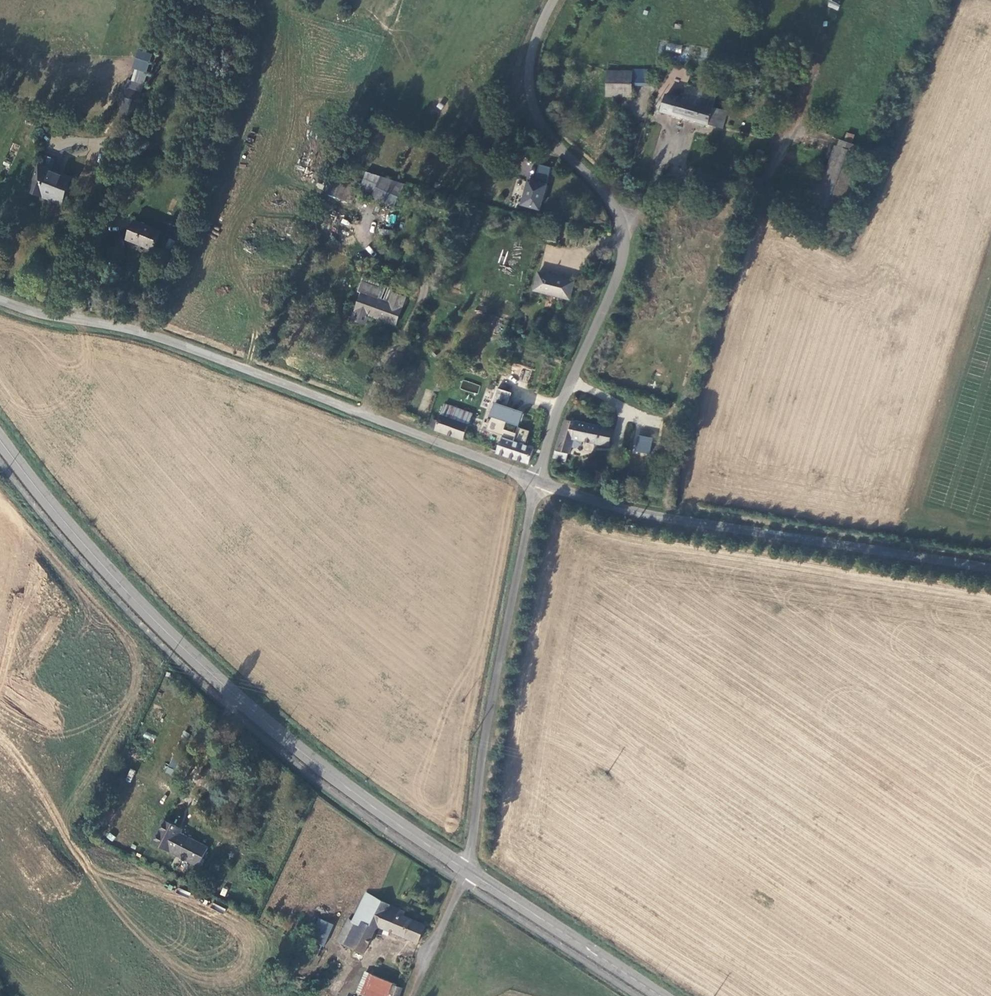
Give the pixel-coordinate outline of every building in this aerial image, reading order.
[(607,72),(607,97),(633,97),(633,85),(648,86),(648,70),(634,70),(634,71),(607,72)] [(172,97),(176,87),(166,84),(162,93),(172,97)] [(661,112),(721,129),(727,112),(713,108),(717,94),(688,85),(683,100),(665,95),(661,112)] [(134,117),(139,103),(123,98),(118,112),(134,117)] [(367,123),(358,120),(352,136),(361,139),(367,123)] [(835,146),(862,155),(865,148),(837,140),(835,146)] [(830,144),(810,201),(842,212),(862,155),(835,146),(830,144)] [(47,154),(42,165),(53,169),(57,159),(47,154)] [(43,196),(63,204),(73,178),(53,169),(42,165),(41,164),(29,192),(42,198),(43,196)] [(358,191),(372,196),(377,184),(363,178),(358,191)] [(539,210),(546,187),(530,182),(523,206),(539,210)] [(349,204),(355,189),(343,184),(337,199),(349,204)] [(377,184),(372,196),(386,202),(391,189),(377,184)] [(385,222),(393,225),(397,216),(389,213),(385,222)] [(135,221),(127,240),(154,251),(162,232),(135,221)] [(558,229),(546,227),(543,239),(555,241),(558,229)] [(570,299),(573,282),(537,274),(533,290),(570,299)] [(363,282),(360,291),(367,294),(364,303),(361,303),(354,320),(366,325),(370,316),(371,312),(381,316),(380,320),(396,325),(406,299),(393,295),(390,302),(379,298),(381,290),(363,282)] [(395,290),(383,286),(381,290),(379,298),(390,302),(393,295),(395,290)] [(462,380),(460,389),(477,393),(480,385),(462,380)] [(689,408),(694,390),(687,388),(682,406),(689,408)] [(497,389),(492,404),(495,405),(506,409),(507,408),(512,394),(497,389)] [(436,431),(463,440),(472,415),(445,404),(439,421),(433,419),(430,426),(436,428),(436,431)] [(420,405),(419,414),(429,416),(430,406),(420,405)] [(517,423),(520,424),(523,414),(507,408),(506,409),(495,405),(493,411),(518,419),(517,423)] [(486,431),(502,436),(497,454),(528,464),(533,449),(524,446),(529,432),(518,428),(516,434),(504,430),(507,420),(517,423),(518,419),(493,411),(486,431)] [(573,438),(610,445),(613,429),(566,419),(554,459),(565,463),(573,438)] [(633,450),(649,454),(652,437),(637,434),(633,450)] [(188,818),(172,809),(161,831),(208,856),(217,839),(186,822),(188,818)] [(174,844),(160,837),(154,849),(167,856),(174,844)] [(419,945),(427,928),(399,915),(401,912),(368,896),(353,925),(343,945),(366,956),(378,930),(383,928),(419,945)] [(326,946),(332,923),(315,918),(309,941),(326,946)] [(339,944),(343,945),(353,925),(349,923),(339,944)] [(325,949),(317,945),(313,954),(321,957),(325,949)] [(359,992),(366,995),(374,977),(367,973),(359,992)] [(374,977),(366,995),(367,995),(391,995),(394,986),(374,977)] [(404,989),(394,986),(391,995),(402,995),(404,989)]
